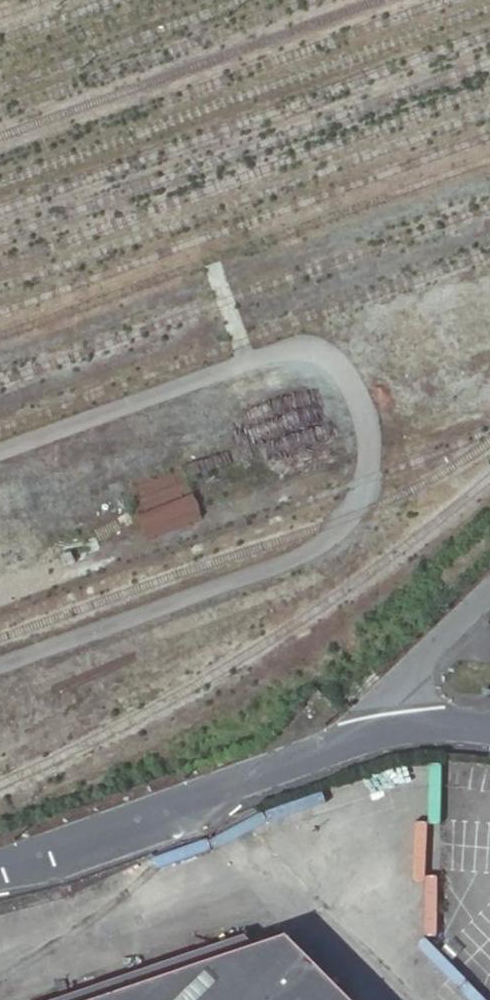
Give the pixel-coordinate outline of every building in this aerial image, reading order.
[(337,991),(274,927),(242,940),(304,999),(329,999),(337,991)] [(242,940),(234,932),(49,999),(304,999),(242,940)] [(337,991),(329,999),(346,999),(337,991)]
